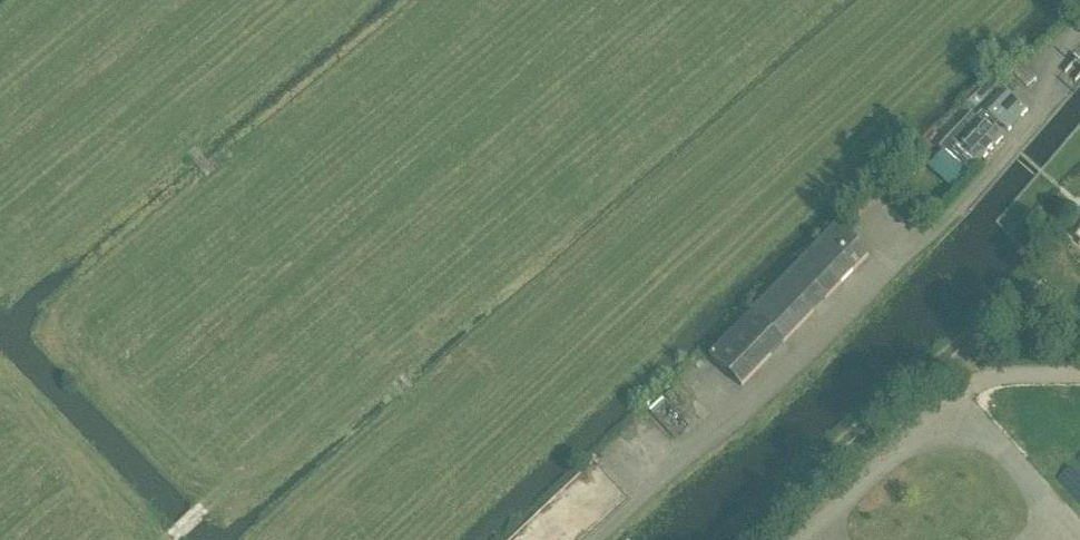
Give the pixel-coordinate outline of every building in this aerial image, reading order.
[(1022,66),(1004,83),(1002,84),(1018,99),(1036,82),(1022,66)] [(994,130),(990,127),(996,120),(1009,133),(1028,112),(1016,101),(1018,99),(1002,84),(1004,83),(994,73),(978,87),(981,92),(965,107),(972,114),(950,138),(979,165),(1003,139),(994,130)] [(901,159),(889,171),(904,186),(911,178),(914,181),(930,164),(928,162),(930,159),(919,147),(904,162),(901,159)] [(741,387),(784,343),(869,255),(837,224),(710,356),(741,387)]
